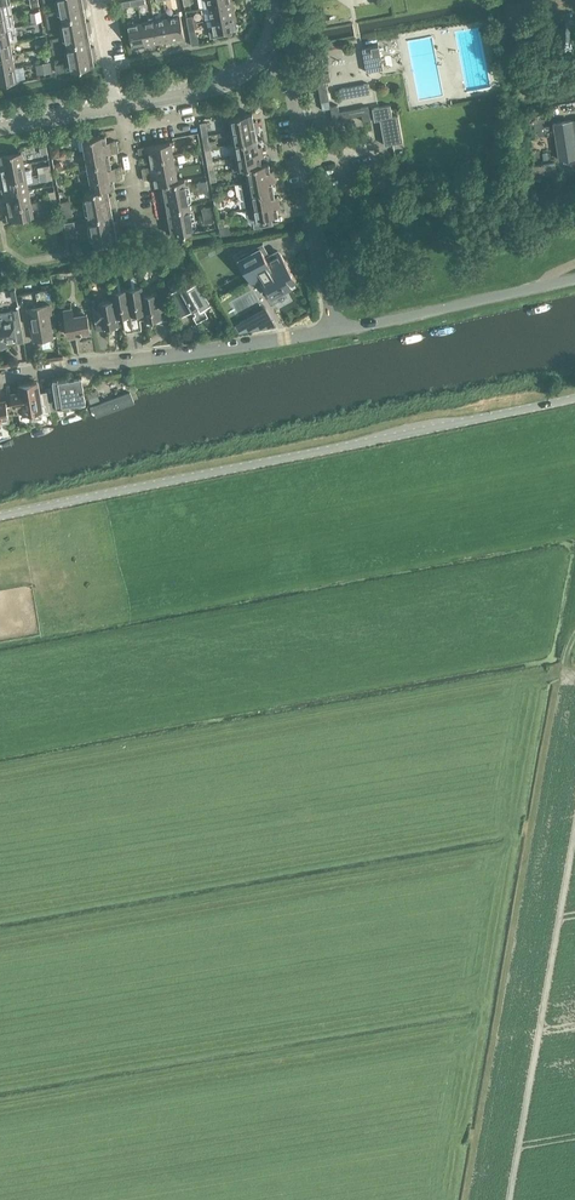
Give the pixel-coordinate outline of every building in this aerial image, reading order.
[(62,17),(84,13),(83,6),(86,5),(85,0),(59,0),(62,17)] [(0,3),(0,16),(13,13),(10,1),(0,3)] [(234,15),(232,3),(209,7),(211,19),(234,15)] [(40,10),(30,12),(32,22),(41,20),(40,10)] [(174,16),(167,18),(171,41),(177,40),(176,39),(184,38),(179,12),(173,13),(174,16)] [(13,13),(0,16),(0,29),(15,26),(13,13)] [(91,31),(89,20),(86,20),(84,13),(62,17),(67,43),(89,39),(88,32),(91,31)] [(236,28),(234,15),(211,19),(213,25),(208,28),(210,37),(232,33),(231,29),(236,28)] [(146,46),(151,45),(151,44),(158,43),(154,20),(153,17),(148,18),(149,21),(141,22),(146,46)] [(166,42),(171,41),(167,18),(154,20),(158,43),(166,41),(166,42)] [(140,47),(146,46),(141,22),(134,24),(133,21),(128,22),(132,48),(140,46),(140,47)] [(18,40),(15,26),(0,29),(0,42),(9,41),(18,40)] [(44,37),(35,38),(37,49),(46,47),(44,37)] [(90,46),(89,39),(67,43),(72,69),(94,65),(92,57),(96,57),(93,46),(90,46)] [(9,41),(0,42),(0,56),(12,54),(9,41)] [(366,72),(384,69),(379,44),(361,48),(366,72)] [(324,56),(325,66),(347,62),(345,52),(324,56)] [(12,54),(0,56),(0,69),(14,66),(12,54)] [(50,60),(37,63),(38,73),(52,71),(50,60)] [(14,66),(0,69),(0,82),(16,79),(14,66)] [(325,81),(330,80),(329,72),(319,74),(316,74),(320,102),(329,101),(325,81)] [(342,98),(370,93),(369,84),(341,89),(342,98)] [(363,121),(371,120),(368,106),(361,107),(339,111),(338,104),(330,106),(333,120),(341,118),(362,114),(363,121)] [(378,107),(372,108),(374,117),(375,119),(380,118),(393,116),(390,104),(378,107)] [(225,132),(232,131),(258,126),(257,121),(254,121),(252,113),(222,118),(225,132)] [(393,116),(380,118),(380,119),(382,127),(394,124),(393,116)] [(553,121),(559,160),(574,158),(574,138),(572,118),(553,121)] [(200,123),(202,136),(208,135),(206,122),(200,123)] [(394,124),(382,127),(385,145),(393,143),(397,142),(403,141),(400,123),(394,124)] [(259,130),(258,126),(232,131),(234,143),(257,139),(256,131),(259,130)] [(84,150),(82,150),(82,152),(118,146),(117,140),(107,142),(105,135),(82,139),(84,150)] [(210,147),(208,135),(202,136),(204,148),(210,147)] [(234,143),(236,156),(262,151),(262,146),(258,147),(257,139),(234,143)] [(149,152),(150,159),(173,155),(171,141),(138,147),(139,153),(149,152)] [(85,154),(87,165),(110,161),(109,153),(119,152),(118,146),(82,152),(82,155),(85,154)] [(213,160),(210,147),(204,148),(207,161),(213,160)] [(24,163),(21,150),(0,154),(0,162),(0,163),(0,168),(24,163)] [(262,151),(236,156),(230,157),(233,170),(239,169),(262,165),(262,164),(260,157),(263,156),(262,151)] [(175,167),(173,155),(150,159),(151,166),(141,168),(142,173),(175,167)] [(209,175),(215,174),(213,160),(207,161),(209,175)] [(87,176),(87,178),(123,172),(121,166),(111,168),(110,161),(87,165),(89,176),(87,176)] [(555,162),(533,164),(534,175),(556,172),(555,162)] [(0,168),(0,173),(2,172),(4,180),(32,175),(31,169),(25,170),(24,163),(0,168)] [(269,163),(262,164),(262,165),(239,169),(240,175),(247,174),(248,180),(248,181),(275,176),(274,171),(270,172),(269,163)] [(50,164),(38,167),(39,174),(45,173),(51,172),(50,164)] [(178,179),(175,167),(142,173),(144,179),(154,177),(155,185),(162,184),(178,181),(178,179)] [(124,177),(123,172),(87,178),(87,181),(90,180),(92,190),(92,191),(108,188),(115,187),(114,179),(124,177)] [(5,188),(2,189),(3,194),(29,189),(27,182),(33,181),(32,175),(4,180),(5,188)] [(241,181),(243,195),(274,189),(272,181),(276,181),(275,176),(248,181),(248,180),(241,181)] [(194,231),(185,178),(178,179),(178,181),(162,184),(163,191),(160,191),(162,203),(165,202),(168,216),(165,217),(167,228),(170,228),(171,235),(194,231)] [(112,194),(109,195),(108,188),(92,191),(92,190),(85,191),(94,244),(117,239),(116,232),(119,232),(117,220),(114,221),(111,207),(114,206),(112,194)] [(29,189),(3,194),(4,199),(7,198),(8,206),(31,202),(29,189)] [(275,197),(274,189),(243,195),(246,208),(280,202),(279,197),(275,197)] [(10,214),(7,215),(7,219),(33,214),(32,208),(41,206),(40,200),(31,202),(8,206),(10,214)] [(280,202),(246,208),(248,221),(253,220),(272,217),(278,215),(277,207),(281,206),(280,202)] [(272,217),(253,220),(254,227),(273,224),(272,217)] [(271,299),(287,290),(285,287),(290,284),(296,281),(278,249),(268,255),(262,244),(238,257),(252,283),(260,279),(271,299)] [(200,309),(209,303),(196,280),(188,285),(186,281),(171,289),(184,313),(198,305),(200,309)] [(142,286),(126,288),(133,330),(141,329),(139,312),(145,311),(146,311),(143,293),(142,286)] [(125,331),(133,330),(126,288),(111,290),(112,299),(115,317),(117,316),(123,315),(125,331)] [(158,291),(143,293),(146,311),(145,311),(146,319),(161,317),(160,311),(166,310),(163,293),(158,294),(158,291)] [(103,326),(118,323),(117,316),(115,317),(112,299),(98,301),(98,304),(93,305),(96,322),(103,321),(103,326)] [(34,340),(53,337),(49,314),(50,314),(49,305),(31,307),(33,316),(28,317),(30,329),(32,329),(34,340)] [(68,336),(90,333),(87,312),(73,314),(72,308),(64,309),(68,336)] [(2,336),(6,336),(7,340),(17,339),(15,327),(22,326),(19,309),(0,312),(0,324),(2,336)] [(234,324),(239,332),(247,331),(242,320),(234,324)] [(55,394),(47,395),(50,409),(57,408),(63,407),(62,404),(85,400),(82,376),(67,378),(66,375),(58,376),(58,378),(53,378),(53,381),(55,394)] [(50,409),(47,395),(47,394),(39,395),(37,381),(19,384),(20,392),(11,394),(13,407),(22,405),(24,413),(32,412),(32,413),(33,417),(34,418),(41,417),(42,416),(42,413),(50,412),(50,409)] [(99,412),(133,398),(129,389),(95,402),(99,412)] [(87,393),(90,402),(98,399),(95,390),(87,393)] [(1,425),(1,423),(9,422),(6,400),(0,401),(0,427),(1,425)]
